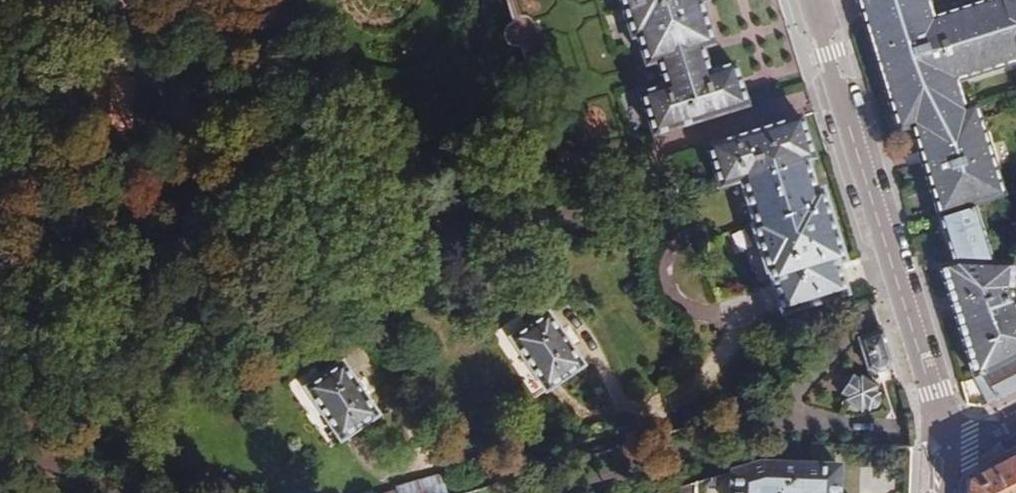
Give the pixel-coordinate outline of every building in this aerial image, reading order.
[(636,34),(640,32),(649,60),(661,57),(669,82),(643,91),(657,134),(749,104),(743,82),(733,85),(731,76),(740,73),(735,57),(710,66),(702,42),(714,38),(703,0),(626,0),(636,34)] [(863,19),(925,0),(858,0),(863,19)] [(874,52),(927,36),(942,83),(1015,60),(1015,0),(1008,0),(1008,1),(996,5),(994,0),(978,0),(932,15),(928,0),(925,0),(863,19),(874,52)] [(874,52),(889,99),(942,83),(927,36),(874,52)] [(938,215),(975,203),(1005,194),(990,147),(977,102),(967,105),(959,81),(1015,63),(1015,60),(942,83),(889,99),(898,127),(910,124),(916,145),(937,139),(940,150),(920,157),(938,215)] [(733,85),(743,82),(740,73),(731,76),(733,85)] [(808,158),(814,156),(800,111),(709,144),(723,184),(808,158)] [(937,139),(916,145),(920,157),(940,150),(937,139)] [(723,184),(701,191),(713,229),(710,230),(730,293),(770,280),(838,259),(846,257),(823,184),(817,186),(808,158),(723,184)] [(975,203),(938,215),(949,253),(987,241),(975,203)] [(838,259),(770,280),(776,297),(780,310),(847,290),(843,275),(838,259)] [(991,403),(1015,390),(1015,295),(1012,279),(1013,260),(953,260),(939,264),(948,293),(954,291),(956,299),(968,295),(972,309),(961,312),(967,331),(960,334),(973,374),(991,403)] [(954,291),(948,293),(960,334),(967,331),(961,312),(972,309),(968,295),(956,299),(954,291)] [(556,325),(516,350),(549,406),(590,380),(556,325)] [(888,366),(891,358),(882,328),(858,336),(866,366),(874,371),(888,366)] [(346,358),(305,381),(338,438),(379,414),(346,358)] [(846,396),(844,400),(860,411),(863,406),(867,410),(869,407),(873,408),(876,408),(879,405),(880,402),(879,399),(877,395),(879,394),(874,390),(877,386),(860,375),(857,380),(853,377),(843,393),(846,396)] [(969,480),(968,492),(1015,492),(1015,455),(969,480)] [(839,469),(764,465),(761,464),(661,492),(839,492),(839,469)]
